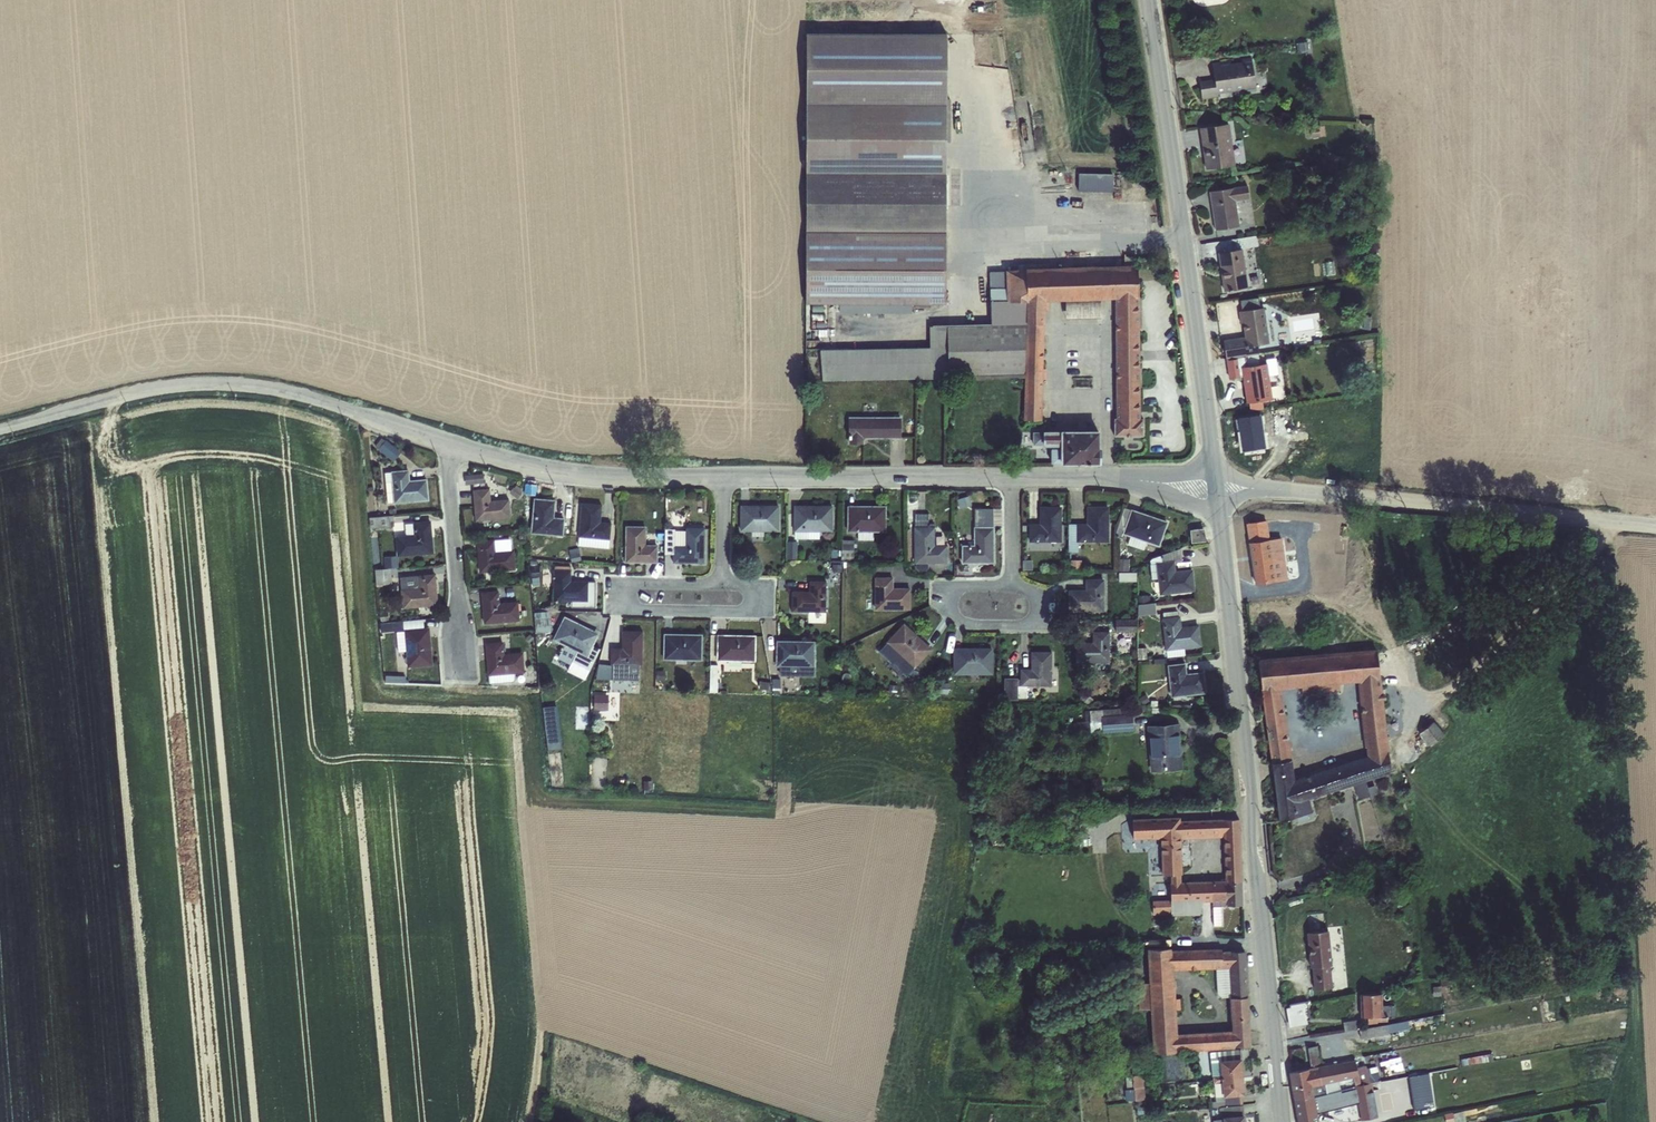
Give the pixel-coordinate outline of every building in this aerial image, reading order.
[(805,174),(945,174),(946,35),(806,34),(805,174)] [(1213,79),(1198,81),(1201,99),(1218,97),(1217,94),(1244,90),(1244,93),(1256,91),(1250,58),(1240,60),(1240,62),(1230,63),(1230,61),(1211,64),(1213,79)] [(1228,124),(1198,128),(1205,169),(1234,165),(1228,124)] [(1317,126),(1309,127),(1311,139),(1319,137),(1325,136),(1323,125),(1317,126)] [(1112,170),(1078,169),(1077,188),(1111,190),(1112,170)] [(945,304),(945,174),(805,174),(805,304),(945,304)] [(1246,186),(1208,192),(1214,230),(1239,227),(1235,201),(1249,199),(1246,186)] [(1242,249),(1217,253),(1223,291),(1247,288),(1242,249)] [(929,320),(928,351),(947,352),(948,379),(1024,377),(1022,420),(1041,420),(1043,324),(1044,324),(1045,302),(1064,300),(1065,319),(1100,318),(1099,299),(1114,298),(1115,418),(1140,419),(1136,264),(1134,264),(1133,256),(1124,257),(1124,265),(1045,268),(1048,268),(1048,263),(1019,264),(1020,269),(1005,270),(990,272),(989,288),(990,324),(949,325),(949,321),(929,320)] [(1244,356),(1258,354),(1257,345),(1268,344),(1263,308),(1238,311),(1240,324),(1242,323),(1244,337),(1222,340),(1225,359),(1244,356)] [(821,350),(821,363),(821,380),(917,378),(948,379),(947,352),(928,351),(928,347),(821,350)] [(1244,356),(1225,359),(1228,378),(1242,377),(1246,403),(1272,400),(1266,363),(1260,365),(1258,354),(1244,356)] [(1263,447),(1258,411),(1238,414),(1243,450),(1263,447)] [(848,417),(848,444),(864,444),(864,439),(901,438),(901,417),(848,417)] [(1140,419),(1115,418),(1113,418),(1114,436),(1142,436),(1143,419),(1140,419)] [(1042,431),(1033,433),(1033,445),(1043,446),(1060,446),(1060,449),(1051,449),(1051,464),(1060,464),(1099,464),(1098,431),(1060,431),(1042,431)] [(385,440),(378,449),(392,462),(400,452),(385,440)] [(390,472),(384,472),(387,503),(393,502),(393,504),(428,500),(426,479),(409,480),(408,470),(390,472)] [(482,473),(464,475),(465,485),(483,483),(482,473)] [(512,487),(508,493),(518,500),(522,494),(519,492),(522,489),(516,485),(513,487),(512,487)] [(489,488),(472,490),(474,521),(510,518),(508,499),(490,501),(489,488)] [(968,496),(956,500),(959,509),(971,505),(968,496)] [(533,499),(530,533),(562,536),(563,519),(553,518),(554,501),(533,499)] [(578,537),(577,546),(608,548),(609,540),(610,523),(600,522),(601,505),(581,503),(577,537),(578,537)] [(740,506),(740,531),(752,531),(752,536),(763,536),(763,531),(777,531),(778,506),(740,506)] [(794,506),(794,531),(793,539),(818,539),(819,531),(831,531),(831,506),(794,506)] [(847,506),(847,532),(857,532),(857,540),(873,541),(873,532),(885,532),(885,506),(847,506)] [(1068,524),(1068,552),(1077,552),(1077,542),(1108,542),(1108,506),(1086,506),(1086,524),(1075,524),(1068,524)] [(1039,524),(1028,524),(1028,542),(1061,542),(1060,507),(1039,507),(1039,524)] [(1123,507),(1114,535),(1122,537),(1123,534),(1129,536),(1126,544),(1143,550),(1146,542),(1158,546),(1166,522),(1131,510),(1123,507)] [(973,545),(961,546),(961,563),(993,563),(993,527),(992,509),(974,509),(974,527),(973,527),(973,545)] [(913,527),(913,564),(946,564),(946,545),(934,545),(934,527),(928,527),(928,513),(913,513),(913,527)] [(393,515),(369,517),(369,528),(394,526),(393,515)] [(405,535),(395,536),(397,556),(433,553),(430,521),(412,522),(412,523),(404,524),(405,535)] [(1248,543),(1266,540),(1262,525),(1254,526),(1255,533),(1240,535),(1242,544),(1248,543)] [(625,527),(624,562),(657,563),(657,545),(644,545),(645,527),(625,527)] [(664,529),(664,554),(672,554),(672,563),(703,563),(704,528),(685,528),(685,531),(674,531),(674,529),(664,529)] [(1204,529),(1189,530),(1191,543),(1205,541),(1204,529)] [(494,539),(476,541),(478,573),(515,570),(513,550),(510,550),(510,539),(494,540),(494,539)] [(841,540),(840,559),(853,560),(853,540),(841,540)] [(1266,540),(1248,543),(1253,578),(1254,584),(1275,581),(1269,540),(1266,540)] [(798,543),(788,543),(789,558),(798,558),(798,543)] [(535,545),(530,551),(538,557),(543,552),(535,545)] [(570,551),(568,552),(571,563),(581,560),(577,548),(570,550),(570,551)] [(1180,548),(1149,560),(1151,579),(1157,579),(1159,595),(1194,591),(1192,569),(1175,571),(1174,562),(1181,561),(1180,548)] [(1032,558),(1022,558),(1021,568),(1032,568),(1032,558)] [(1128,559),(1116,559),(1116,571),(1128,571),(1128,559)] [(1081,560),(1070,560),(1070,570),(1081,570),(1081,560)] [(537,565),(530,565),(531,577),(537,576),(536,575),(538,574),(537,565)] [(390,568),(386,569),(374,570),(375,585),(391,583),(390,568)] [(553,570),(552,601),(571,602),(571,607),(594,607),(595,581),(588,581),(570,581),(570,570),(553,570)] [(1118,573),(1118,582),(1136,582),(1136,573),(1118,573)] [(417,575),(399,577),(401,589),(400,589),(402,609),(438,605),(435,574),(417,575)] [(892,577),(874,577),(874,610),(910,610),(910,588),(892,588),(892,577)] [(1085,590),(1067,590),(1068,612),(1103,612),(1103,579),(1085,579),(1085,590)] [(791,591),(791,612),(825,612),(826,581),(809,581),(808,591),(791,591)] [(498,591),(480,592),(483,624),(519,621),(517,601),(499,603),(498,591)] [(1138,605),(1150,603),(1149,596),(1146,596),(1146,595),(1137,596),(1138,605)] [(1150,603),(1138,605),(1137,605),(1137,616),(1155,614),(1154,603),(1150,603)] [(553,629),(552,609),(536,610),(536,630),(553,629)] [(387,611),(378,613),(379,622),(388,620),(387,611)] [(1163,618),(1162,619),(1165,650),(1166,657),(1184,655),(1183,648),(1200,646),(1197,625),(1180,627),(1179,617),(1177,617),(1176,611),(1162,612),(1163,618)] [(564,617),(553,639),(563,645),(557,658),(570,665),(568,669),(585,677),(599,649),(592,645),(597,634),(564,617)] [(1115,619),(1115,632),(1136,632),(1136,619),(1115,619)] [(394,622),(378,623),(379,632),(392,631),(391,628),(395,628),(394,622)] [(886,643),(880,650),(907,675),(913,668),(914,669),(932,649),(903,623),(885,642),(886,643)] [(403,631),(395,632),(397,652),(405,651),(407,667),(432,665),(429,627),(403,630),(403,631)] [(610,647),(610,665),(613,665),(613,680),(640,681),(641,665),(642,631),(621,630),(621,648),(610,647)] [(1075,643),(1075,663),(1109,663),(1109,632),(1092,632),(1092,642),(1075,643)] [(529,634),(524,638),(528,643),(533,638),(529,634)] [(663,634),(663,659),(701,660),(701,635),(663,634)] [(717,635),(716,660),(754,661),(755,636),(717,635)] [(776,641),(775,667),(779,667),(779,676),(814,677),(814,667),(813,667),(814,642),(776,641)] [(503,642),(484,643),(487,676),(488,676),(489,683),(512,681),(514,679),(513,674),(524,673),(522,652),(503,654),(503,642)] [(952,648),(952,675),(992,675),(992,648),(952,648)] [(1145,648),(1136,648),(1137,660),(1146,659),(1145,648)] [(1367,757),(1387,751),(1388,751),(1376,650),(1258,659),(1261,689),(1260,689),(1271,763),(1291,760),(1281,689),(1301,687),(1301,694),(1339,691),(1339,684),(1357,682),(1364,747),(1365,747),(1367,757)] [(1020,669),(1020,686),(1051,686),(1051,652),(1030,652),(1030,669),(1020,669)] [(1184,663),(1167,665),(1170,697),(1205,693),(1203,672),(1185,674),(1184,663)] [(709,665),(709,692),(717,692),(717,665),(709,665)] [(664,671),(655,671),(655,681),(664,681),(664,671)] [(1003,678),(1003,700),(1017,700),(1017,698),(1026,698),(1026,687),(1017,687),(1017,678),(1003,678)] [(948,679),(941,682),(943,688),(951,685),(948,679)] [(759,681),(758,689),(768,690),(768,682),(759,681)] [(888,684),(887,691),(897,692),(898,686),(888,684)] [(1083,692),(1079,698),(1088,705),(1092,699),(1083,692)] [(594,693),(593,709),(608,710),(608,694),(594,693)] [(1145,694),(1138,698),(1142,705),(1149,701),(1145,694)] [(1141,707),(1141,712),(1144,712),(1143,717),(1150,717),(1151,712),(1159,713),(1160,707),(1157,707),(1157,700),(1150,700),(1150,707),(1141,707)] [(556,706),(546,707),(548,728),(558,727),(556,706)] [(1089,721),(1076,722),(1077,735),(1092,734),(1092,733),(1133,730),(1131,714),(1129,714),(1128,708),(1089,711),(1089,721)] [(1433,721),(1418,734),(1429,747),(1443,734),(1433,721)] [(1178,724),(1146,726),(1150,772),(1182,770),(1178,724)] [(1291,760),(1271,763),(1278,822),(1312,812),(1308,799),(1353,785),(1358,799),(1369,796),(1364,781),(1390,773),(1387,751),(1367,757),(1294,780),(1291,760)] [(1223,819),(1182,820),(1181,817),(1133,819),(1134,839),(1155,838),(1157,902),(1170,901),(1170,916),(1200,915),(1200,911),(1201,902),(1212,902),(1213,926),(1221,925),(1220,906),(1226,906),(1243,905),(1239,819),(1223,820),(1223,819)] [(1328,930),(1306,933),(1310,968),(1311,968),(1314,990),(1332,988),(1330,966),(1332,966),(1328,930)] [(1147,949),(1148,983),(1137,983),(1138,1010),(1150,1010),(1153,1054),(1234,1049),(1234,1048),(1250,1046),(1245,951),(1221,951),(1221,948),(1171,950),(1171,948),(1147,949)] [(1450,976),(1440,979),(1441,987),(1452,984),(1450,976)] [(1440,987),(1432,987),(1433,996),(1441,996),(1440,987)] [(1382,994),(1359,994),(1360,1017),(1367,1017),(1367,1024),(1377,1023),(1377,1022),(1387,1022),(1387,1018),(1394,1018),(1393,1006),(1391,1006),(1391,1005),(1382,1005),(1382,994)] [(1289,1007),(1285,1008),(1289,1027),(1307,1024),(1306,1021),(1310,1020),(1307,1001),(1289,1005),(1289,1007)] [(1344,1031),(1359,1029),(1357,1020),(1342,1022),(1344,1031)] [(1387,1024),(1359,1029),(1361,1039),(1388,1034),(1387,1024)] [(1317,1046),(1307,1048),(1310,1066),(1320,1064),(1317,1046)] [(1219,1062),(1211,1063),(1213,1080),(1221,1079),(1243,1077),(1241,1058),(1240,1049),(1219,1051),(1220,1061),(1219,1061),(1219,1062)] [(1492,1054),(1460,1059),(1461,1066),(1493,1060),(1492,1054)] [(1318,1067),(1321,1085),(1358,1077),(1356,1068),(1354,1060),(1318,1067)] [(1311,1087),(1313,1097),(1354,1087),(1357,1084),(1370,1083),(1374,1083),(1370,1072),(1369,1065),(1356,1068),(1358,1077),(1321,1085),(1311,1087)] [(1321,1085),(1318,1067),(1288,1072),(1293,1101),(1313,1097),(1311,1087),(1321,1085)] [(1370,1072),(1374,1083),(1378,1082),(1385,1079),(1384,1074),(1377,1075),(1376,1071),(1370,1072)] [(1133,1088),(1144,1087),(1142,1075),(1125,1077),(1126,1090),(1133,1089),(1133,1088)] [(1215,1102),(1211,1102),(1212,1108),(1218,1108),(1242,1105),(1241,1096),(1244,1095),(1243,1077),(1221,1079),(1213,1080),(1215,1102)] [(1377,1117),(1370,1083),(1357,1084),(1354,1087),(1360,1119),(1377,1117)] [(1133,1089),(1126,1090),(1124,1090),(1126,1101),(1134,1100),(1135,1106),(1145,1105),(1144,1100),(1145,1100),(1144,1087),(1133,1088),(1133,1089)] [(1293,1101),(1297,1121),(1318,1121),(1313,1097),(1293,1101)] [(1215,1121),(1244,1121),(1244,1115),(1242,1105),(1218,1108),(1219,1119),(1217,1120),(1215,1121)]
